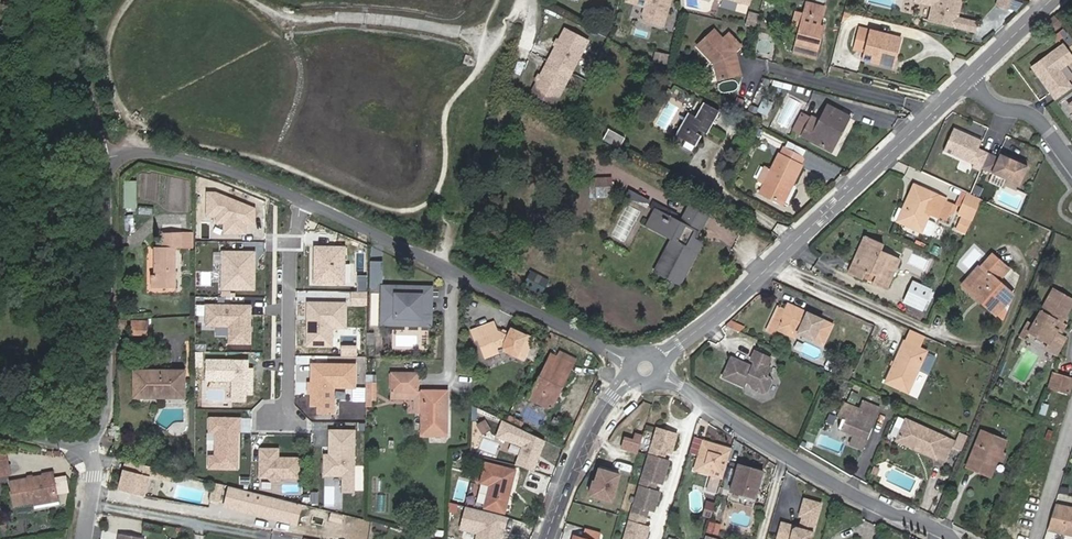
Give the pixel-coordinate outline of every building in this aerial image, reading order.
[(630,5),(648,10),(646,18),(649,24),(666,29),(674,0),(631,0),(630,5)] [(963,0),(916,0),(915,2),(933,6),(929,21),(975,33),(977,23),(958,19),(963,0)] [(1006,0),(997,0),(995,8),(1006,11),(1009,1),(1006,0)] [(1018,12),(1021,2),(1014,0),(1010,0),(1007,9),(1018,12)] [(807,14),(799,12),(794,29),(803,32),(800,43),(820,49),(824,36),(820,35),(822,27),(824,18),(823,18),(826,9),(811,5),(809,14),(807,14)] [(546,9),(540,23),(555,29),(560,15),(546,9)] [(882,57),(899,61),(905,39),(864,28),(858,48),(869,52),(867,61),(880,65),(882,57)] [(734,60),(737,57),(736,54),(734,52),(740,46),(729,35),(722,41),(713,32),(698,48),(714,64),(720,84),(743,77),(740,66),(735,64),(734,60)] [(554,65),(537,96),(560,108),(576,76),(593,45),(570,33),(554,65)] [(1071,87),(1071,85),(1060,70),(1071,61),(1071,55),(1062,42),(1028,66),(1054,101),(1071,87)] [(654,50),(651,61),(666,65),(669,54),(654,50)] [(897,69),(899,61),(882,57),(880,65),(897,69)] [(694,115),(686,112),(671,141),(693,153),(717,109),(701,101),(694,115)] [(836,135),(839,137),(849,119),(827,108),(819,123),(811,119),(802,136),(828,150),(836,135)] [(607,129),(602,140),(619,148),(624,136),(607,129)] [(832,152),(839,137),(836,135),(828,150),(832,152)] [(786,148),(763,194),(783,204),(806,158),(786,148)] [(999,159),(989,155),(982,170),(1019,187),(1028,168),(1000,156),(999,159)] [(612,177),(595,175),(594,193),(610,195),(612,177)] [(136,180),(123,180),(122,208),(136,208),(136,180)] [(914,186),(906,204),(909,206),(901,225),(928,238),(931,236),(934,228),(933,225),(926,222),(929,216),(937,220),(938,218),(946,222),(953,207),(914,186)] [(975,186),(971,195),(981,199),(985,190),(975,186)] [(216,191),(207,191),(207,217),(218,217),(218,224),(223,224),(223,239),(250,238),(249,226),(257,226),(257,208),(216,191)] [(628,191),(625,198),(647,205),(649,197),(628,191)] [(970,197),(967,196),(960,211),(974,217),(979,204),(980,202),(970,197)] [(909,206),(906,204),(897,223),(901,225),(909,206)] [(672,265),(663,260),(658,270),(681,282),(701,241),(696,239),(708,215),(692,206),(683,224),(657,211),(649,227),(674,239),(682,244),(672,265)] [(972,221),(974,217),(960,211),(958,215),(972,221)] [(715,237),(731,246),(737,236),(721,226),(715,237)] [(177,287),(177,248),(183,247),(183,232),(163,233),(164,247),(155,247),(155,274),(152,275),(152,287),(177,287)] [(674,239),(663,260),(672,265),(682,244),(674,239)] [(864,239),(852,264),(863,269),(874,244),(864,239)] [(886,290),(899,262),(880,254),(882,248),(874,244),(863,269),(852,264),(848,273),(863,280),(864,278),(867,271),(876,276),(873,282),(872,284),(886,290)] [(345,247),(315,246),(314,283),(344,283),(345,247)] [(880,254),(899,262),(901,256),(882,248),(880,254)] [(256,251),(220,250),(219,290),(255,291),(256,251)] [(980,269),(980,270),(984,274),(970,290),(984,302),(982,305),(994,315),(1011,296),(996,282),(1006,270),(991,257),(980,269)] [(864,278),(873,282),(876,276),(867,271),(864,278)] [(912,284),(903,304),(921,312),(931,293),(912,284)] [(409,295),(383,295),(383,325),(399,326),(399,319),(418,319),(422,315),(422,288),(409,288),(409,295)] [(432,288),(422,288),(422,315),(418,319),(399,319),(399,326),(431,326),(432,288)] [(984,302),(970,290),(968,293),(982,305),(984,302)] [(1066,309),(1069,301),(1051,291),(1050,292),(1045,305),(1036,328),(1033,336),(1048,345),(1055,332),(1051,330),(1055,323),(1059,325),(1061,323),(1062,321),(1066,309)] [(1026,324),(1024,326),(1022,332),(1020,338),(1027,342),(1031,335),(1033,336),(1036,328),(1045,305),(1050,292),(1031,326),(1026,324)] [(345,302),(305,301),(305,347),(332,347),(333,328),(345,329),(345,302)] [(1069,301),(1066,309),(1062,321),(1071,303),(1069,301)] [(251,305),(207,305),(206,326),(230,326),(230,343),(250,343),(251,305)] [(798,335),(824,346),(833,326),(789,307),(778,330),(797,339),(798,335)] [(729,321),(724,325),(738,332),(742,327),(729,321)] [(1048,345),(1052,347),(1056,334),(1061,323),(1059,325),(1058,328),(1055,332),(1048,345)] [(1058,328),(1059,325),(1055,323),(1051,330),(1055,332),(1058,328)] [(1056,334),(1052,347),(1053,348),(1066,326),(1061,323),(1056,334)] [(495,325),(470,334),(474,344),(478,343),(484,360),(506,352),(523,359),(532,340),(509,330),(505,338),(498,335),(495,325)] [(922,336),(911,331),(905,343),(923,351),(928,339),(922,336)] [(886,383),(909,393),(927,353),(923,351),(905,343),(886,383)] [(721,376),(742,385),(745,379),(749,381),(750,387),(761,392),(765,390),(769,381),(768,378),(765,376),(769,368),(766,366),(769,358),(752,351),(749,359),(752,360),(750,365),(746,367),(744,363),(730,356),(721,376)] [(560,384),(563,385),(568,376),(574,364),(575,361),(560,353),(557,357),(552,355),(548,361),(534,388),(530,397),(549,407),(552,406),(556,399),(552,398),(560,384)] [(254,362),(211,361),(210,382),(234,383),(233,405),(253,406),(254,362)] [(362,363),(313,363),(312,410),(340,410),(340,390),(361,390),(362,363)] [(185,372),(136,371),(136,398),(158,398),(158,395),(182,395),(182,384),(185,384),(185,372)] [(1063,386),(1067,376),(1056,372),(1050,388),(1061,392),(1063,386)] [(393,392),(412,393),(412,374),(393,374),(393,392)] [(1067,376),(1063,386),(1061,392),(1071,396),(1071,378),(1067,376)] [(367,384),(366,406),(376,406),(376,393),(376,385),(367,384)] [(556,399),(563,385),(560,384),(552,398),(556,399)] [(422,393),(422,413),(422,436),(448,437),(448,392),(422,391),(422,393)] [(412,393),(412,399),(416,399),(416,413),(422,413),(422,393),(418,393),(412,393)] [(839,430),(853,436),(849,445),(864,451),(880,409),(862,402),(859,411),(842,404),(836,419),(842,422),(839,430)] [(1041,403),(1039,414),(1046,415),(1048,404),(1041,403)] [(241,418),(210,418),(209,436),(217,436),(217,455),(212,455),(212,472),(241,472),(241,418)] [(546,441),(501,421),(496,438),(521,447),(515,466),(535,472),(546,441)] [(952,443),(906,422),(897,443),(934,459),(935,456),(944,461),(952,443)] [(658,426),(625,538),(647,538),(651,525),(645,523),(650,507),(656,509),(661,490),(655,488),(658,480),(663,481),(670,458),(664,457),(667,449),(672,451),(678,432),(658,426)] [(354,429),(327,429),(327,453),(322,453),(321,477),(340,477),(340,492),(353,493),(354,429)] [(975,466),(981,469),(982,467),(994,437),(983,432),(980,439),(967,471),(973,473),(975,466)] [(997,453),(1001,454),(1006,442),(994,437),(982,467),(981,469),(988,472),(997,453)] [(696,471),(723,479),(731,451),(704,443),(696,471)] [(283,449),(262,448),(262,482),(304,483),(304,458),(283,458),(283,449)] [(1000,464),(1004,455),(1001,454),(997,453),(988,472),(981,469),(979,476),(991,481),(998,464),(1000,464)] [(7,457),(0,459),(0,468),(9,466),(8,462),(7,457)] [(163,470),(127,460),(119,490),(145,497),(150,477),(160,480),(163,470)] [(765,468),(740,460),(732,487),(757,494),(765,468)] [(505,513),(516,470),(487,463),(482,483),(491,486),(486,508),(505,513)] [(973,473),(979,476),(981,469),(975,466),(973,473)] [(53,476),(12,483),(13,486),(16,506),(36,502),(37,508),(58,504),(57,498),(53,476)] [(303,505),(227,485),(222,506),(297,526),(303,505)] [(807,538),(809,538),(812,538),(822,503),(805,498),(800,515),(805,516),(807,520),(806,525),(801,528),(782,523),(778,538),(807,538)] [(465,505),(458,529),(477,534),(476,538),(503,538),(509,517),(465,505)] [(1066,509),(1061,535),(1071,537),(1071,510),(1066,509)] [(586,537),(592,538),(600,538),(602,532),(589,528),(586,537)]
